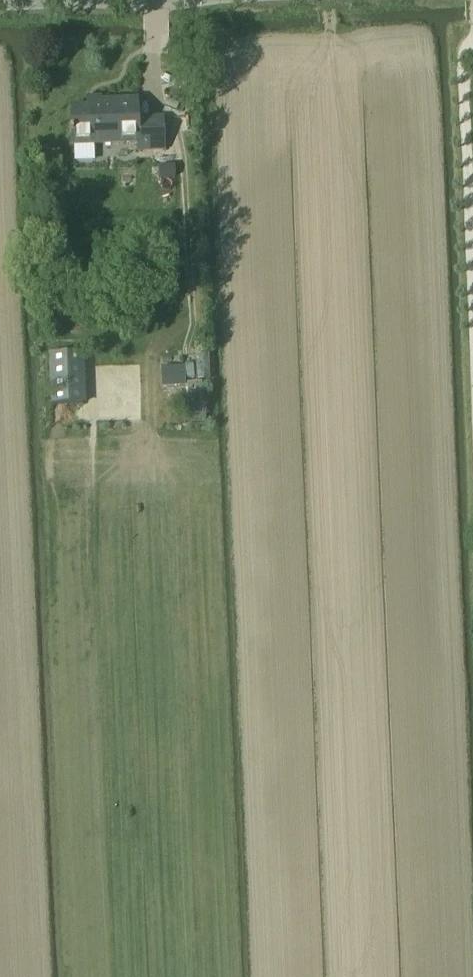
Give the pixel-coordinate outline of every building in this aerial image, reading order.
[(137,150),(163,150),(162,119),(137,119),(137,101),(92,102),(92,108),(71,109),(72,129),(70,129),(70,134),(72,134),(73,145),(137,143),(137,150)] [(174,165),(159,166),(160,178),(174,177),(174,165)] [(50,404),(85,403),(83,354),(49,355),(50,404)] [(184,367),(161,368),(162,387),(185,386),(184,367)]
